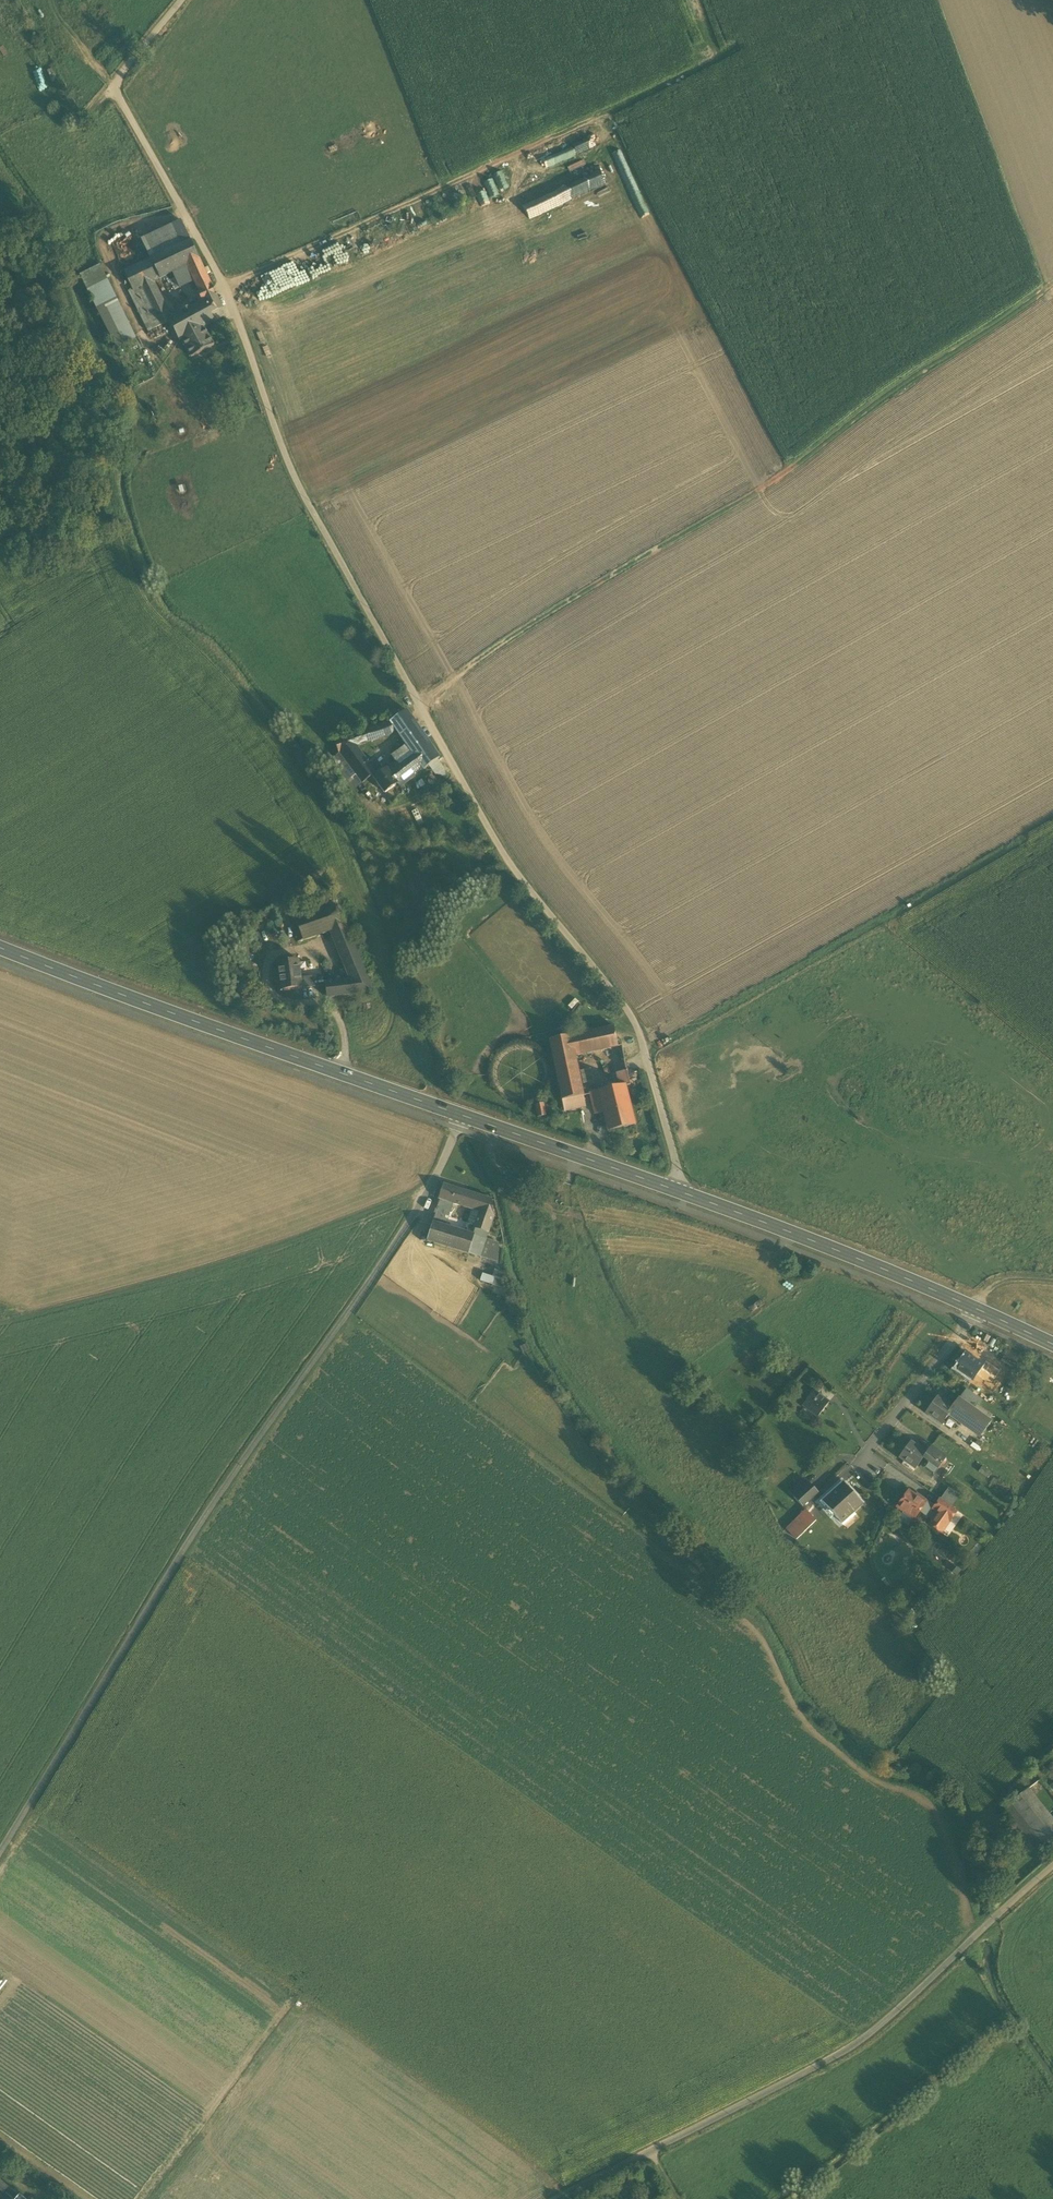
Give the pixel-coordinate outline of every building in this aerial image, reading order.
[(141,240),(151,260),(190,241),(181,222),(141,240)] [(124,272),(133,292),(154,283),(173,274),(187,267),(200,261),(190,241),(151,260),(124,272)] [(213,288),(200,261),(187,267),(195,283),(204,302),(172,319),(169,321),(169,323),(180,342),(182,341),(204,328),(215,323),(212,316),(223,310),(216,296),(213,288)] [(90,293),(117,349),(136,340),(108,285),(99,267),(82,276),(90,293)] [(173,274),(180,289),(195,283),(187,267),(173,274)] [(149,332),(169,323),(169,321),(172,319),(154,283),(133,292),(130,294),(149,332)] [(212,316),(215,323),(226,317),(223,310),(212,316)] [(182,341),(192,358),(193,358),(214,346),(204,328),(182,341)] [(390,722),(396,731),(404,724),(410,716),(407,711),(390,722)] [(417,726),(410,716),(404,724),(396,731),(400,737),(417,726)] [(394,734),(396,731),(390,722),(335,742),(339,754),(341,753),(341,754),(357,747),(394,734)] [(440,758),(417,726),(400,737),(406,745),(414,756),(424,771),(429,766),(438,759),(440,758)] [(391,756),(396,762),(397,762),(400,766),(414,756),(406,745),(391,756)] [(357,747),(341,754),(363,783),(377,773),(357,747)] [(352,792),(363,783),(341,754),(330,760),(342,776),(341,778),(352,792)] [(424,771),(414,756),(400,766),(397,762),(396,762),(387,769),(398,784),(398,785),(400,788),(403,786),(424,771)] [(449,778),(438,759),(429,766),(436,775),(449,778)] [(374,778),(385,794),(398,785),(398,784),(387,769),(374,778)] [(422,780),(415,784),(418,790),(426,786),(422,780)] [(419,827),(424,824),(416,809),(411,812),(419,827)] [(303,941),(331,931),(345,925),(337,905),(295,919),(303,941)] [(331,931),(352,980),(374,992),(345,925),(331,931)] [(278,962),(282,991),(302,989),(301,978),(299,960),(278,962)] [(301,978),(302,989),(314,987),(312,977),(301,978)] [(327,998),(374,992),(352,980),(325,983),(327,998)] [(614,1027),(571,1036),(549,1040),(562,1101),(564,1111),(586,1107),(584,1096),(575,1056),(618,1047),(614,1027)] [(620,1074),(622,1087),(626,1086),(630,1086),(627,1072),(620,1074)] [(603,1113),(608,1132),(635,1125),(626,1086),(622,1087),(597,1092),(597,1093),(590,1094),(595,1115),(603,1113)] [(535,1105),(538,1118),(546,1116),(543,1104),(535,1105)] [(519,1179),(529,1183),(531,1176),(518,1172),(516,1178),(519,1179)] [(516,1189),(529,1193),(532,1184),(529,1183),(519,1179),(516,1189)] [(474,1228),(488,1233),(494,1217),(492,1199),(477,1195),(470,1192),(455,1188),(444,1184),(443,1186),(439,1199),(440,1199),(453,1204),(472,1210),(479,1212),(474,1228)] [(433,1223),(446,1227),(453,1204),(440,1199),(435,1214),(432,1223),(433,1223)] [(479,1212),(472,1210),(465,1233),(468,1234),(470,1227),(474,1228),(479,1212)] [(427,1240),(469,1254),(474,1236),(468,1234),(465,1233),(446,1227),(433,1223),(427,1240)] [(470,1227),(468,1234),(474,1236),(469,1254),(497,1262),(498,1243),(486,1239),(488,1233),(474,1228),(470,1227)] [(500,1287),(505,1272),(495,1268),(492,1276),(482,1272),(480,1280),(500,1287)] [(956,1369),(973,1381),(984,1364),(978,1360),(977,1362),(966,1355),(956,1369)] [(958,1400),(988,1422),(992,1416),(979,1406),(982,1401),(966,1389),(958,1400)] [(810,1409),(819,1416),(829,1402),(825,1399),(824,1399),(814,1391),(803,1406),(809,1410),(810,1409)] [(926,1413),(942,1424),(948,1415),(954,1407),(953,1407),(948,1404),(948,1405),(937,1397),(926,1413)] [(948,1415),(978,1436),(988,1422),(958,1400),(953,1407),(954,1407),(948,1415)] [(915,1468),(922,1457),(925,1452),(920,1448),(919,1450),(908,1442),(898,1457),(915,1468)] [(930,1446),(925,1452),(922,1457),(928,1461),(925,1466),(935,1473),(946,1458),(930,1446)] [(944,1470),(950,1474),(955,1466),(949,1462),(944,1470)] [(992,1474),(982,1467),(978,1472),(988,1479),(992,1474)] [(789,1492),(794,1498),(810,1484),(805,1478),(789,1492)] [(822,1502),(842,1524),(863,1504),(843,1483),(822,1502)] [(794,1498),(803,1507),(818,1493),(810,1484),(794,1498)] [(904,1509),(914,1517),(918,1511),(926,1501),(927,1499),(922,1495),(921,1497),(909,1488),(898,1502),(905,1507),(904,1509)] [(947,1488),(940,1499),(951,1507),(958,1496),(947,1488)] [(956,1510),(951,1507),(940,1499),(934,1506),(932,1509),(938,1513),(931,1521),(930,1523),(942,1531),(956,1510)] [(934,1506),(926,1501),(918,1511),(931,1521),(938,1513),(932,1509),(934,1506)] [(914,1517),(904,1509),(899,1516),(909,1524),(914,1517)] [(786,1528),(797,1540),(816,1521),(806,1510),(786,1528)] [(916,1607),(908,1605),(906,1613),(914,1616),(916,1607)] [(1030,1787),(1035,1794),(1045,1786),(1040,1780),(1030,1787)] [(1036,1851),(1052,1838),(1052,1820),(1048,1814),(1028,1789),(1003,1809),(1022,1833),(1035,1849),(1036,1851)] [(1017,1838),(1029,1854),(1035,1849),(1022,1833),(1017,1838)] [(19,2196),(0,2180),(0,2198),(16,2198),(19,2196)]
